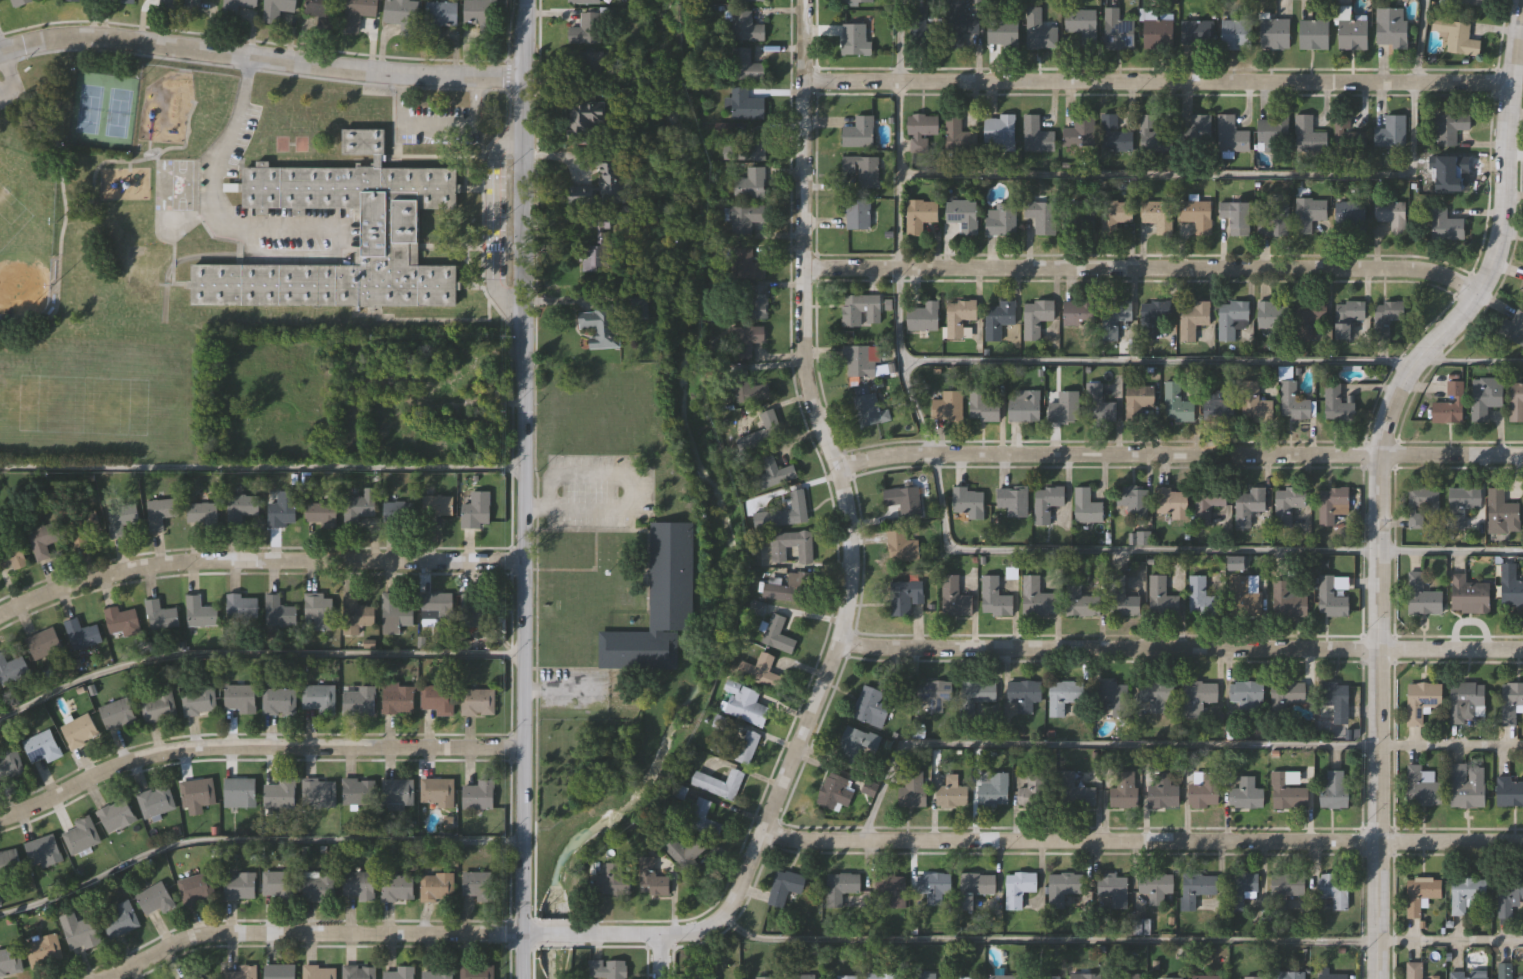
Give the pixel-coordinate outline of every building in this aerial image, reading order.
[(35,0),(9,0),(12,10),(35,2),(35,0)] [(159,8),(160,0),(176,0),(175,9),(159,8)] [(258,0),(225,0),(224,6),(257,9),(258,0)] [(261,20),(264,0),(295,0),(294,10),(279,8),(277,22),(261,20)] [(302,13),(304,0),(331,0),(327,18),(302,13)] [(339,29),(343,0),(377,0),(375,15),(359,13),(357,31),(339,29)] [(382,21),(384,0),(418,0),(417,23),(382,21)] [(439,23),(439,38),(425,38),(425,0),(456,0),(456,23),(439,23)] [(463,28),(463,0),(495,0),(495,28),(463,28)] [(1453,4),(1486,8),(1487,0),(1453,0),(1453,4)] [(947,1),(964,2),(964,14),(979,14),(979,34),(963,34),(963,50),(947,49),(947,1)] [(1041,7),(1041,27),(1056,27),(1056,49),(1025,49),(1024,7),(1041,7)] [(910,8),(925,8),(925,27),(939,27),(939,48),(910,48),(910,8)] [(1134,21),(1134,50),(1104,50),(1104,8),(1118,8),(1118,21),(1134,21)] [(1407,9),(1407,49),(1391,49),(1391,46),(1376,46),(1376,9),(1407,9)] [(1064,10),(1096,10),(1096,46),(1064,46),(1064,10)] [(765,25),(765,41),(733,41),(733,11),(752,11),(752,25),(765,25)] [(598,44),(568,44),(568,29),(580,29),(580,13),(598,13),(598,44)] [(1011,19),(1011,44),(987,44),(987,19),(1011,19)] [(1144,20),(1168,20),(1168,48),(1144,48),(1144,20)] [(1260,50),(1260,20),(1289,20),(1289,50),(1260,50)] [(1367,50),(1338,50),(1338,20),(1367,20),(1367,50)] [(1221,49),(1221,21),(1251,21),(1251,49),(1221,49)] [(1328,21),(1328,50),(1300,50),(1300,21),(1328,21)] [(1447,35),(1440,34),(1441,21),(1470,22),(1469,39),(1480,40),(1479,55),(1446,53),(1447,35)] [(1212,46),(1181,46),(1181,22),(1212,22),(1212,46)] [(871,41),(871,56),(841,56),(841,25),(866,25),(866,41),(871,41)] [(750,64),(765,64),(765,80),(732,80),(732,48),(750,48),(750,64)] [(730,119),(730,87),(747,87),(747,99),(765,99),(765,119),(730,119)] [(568,104),(603,104),(603,122),(594,122),(594,145),(568,145),(568,104)] [(976,131),(976,152),(945,152),(945,113),(961,113),(961,131),(976,131)] [(1456,130),(1455,146),(1436,145),(1437,113),(1469,114),(1469,130),(1456,130)] [(907,114),(937,114),(937,135),(927,135),(927,157),(910,157),(910,135),(907,135),(907,114)] [(1023,151),(1023,114),(1038,114),(1038,131),(1054,131),(1054,151),(1023,151)] [(1073,114),(1091,114),(1091,147),(1062,147),(1062,128),(1073,128),(1073,114)] [(1100,150),(1100,114),(1116,114),(1116,132),(1132,132),(1132,150),(1100,150)] [(1140,114),(1155,114),(1155,132),(1171,132),(1171,150),(1140,150),(1140,114)] [(1404,114),(1404,146),(1377,146),(1377,114),(1404,114)] [(842,127),(854,127),(854,115),(872,116),(872,146),(842,146),(842,127)] [(1014,115),(1014,150),(983,150),(983,115),(1014,115)] [(1210,115),(1210,150),(1185,150),(1185,115),(1210,115)] [(1217,152),(1217,115),(1234,115),(1234,131),(1249,131),(1249,152),(1217,152)] [(1312,115),(1312,132),(1327,132),(1327,151),(1295,151),(1295,115),(1312,115)] [(1257,152),(1257,117),(1288,117),(1288,152),(1257,152)] [(1365,117),(1365,157),(1335,157),(1335,117),(1365,117)] [(383,127),(383,152),(384,152),(384,159),(380,159),(380,166),(454,166),(455,181),(459,181),(459,190),(455,190),(455,206),(416,206),(416,264),(455,264),(455,280),(459,280),(459,286),(455,286),(455,304),(380,303),(380,305),(373,305),(373,308),(369,308),(369,304),(358,304),(358,308),(354,308),(354,301),(191,302),(191,286),(187,286),(187,278),(191,278),(191,263),(355,263),(355,246),(360,246),(360,210),(354,210),(354,206),(304,206),(304,213),(292,213),(292,206),(267,206),(267,211),(255,211),(255,205),(242,205),(242,189),(238,189),(238,181),(243,181),(243,165),(256,165),(256,159),(268,159),(268,164),(355,164),(355,161),(359,161),(359,163),(370,163),(370,160),(373,160),(373,151),(341,151),(341,127),(383,127)] [(877,156),(877,189),(857,189),(857,172),(840,173),(840,157),(877,156)] [(628,204),(597,204),(597,157),(628,157),(628,204)] [(1466,158),(1466,185),(1436,185),(1436,158),(1466,158)] [(764,198),(734,198),(734,177),(746,177),(746,166),(764,166),(764,198)] [(869,229),(842,229),(842,198),(869,198),(869,229)] [(1294,198),(1326,198),(1327,220),(1311,220),(1311,232),(1294,232),(1294,198)] [(1336,232),(1336,199),(1366,199),(1366,232),(1336,232)] [(937,200),(937,224),(907,224),(907,200),(937,200)] [(1210,201),(1211,234),(1195,234),(1195,221),(1179,221),(1179,202),(1210,201)] [(1405,201),(1405,235),(1390,235),(1390,221),(1375,221),(1375,201),(1405,201)] [(960,234),(960,222),(945,222),(945,202),(976,202),(976,234),(960,234)] [(1055,202),(1055,235),(1035,235),(1035,217),(1024,217),(1024,202),(1055,202)] [(1132,233),(1103,233),(1103,202),(1132,202),(1132,233)] [(1140,202),(1171,202),(1171,235),(1155,235),(1155,223),(1140,223),(1140,202)] [(1249,235),(1229,235),(1229,217),(1219,217),(1219,202),(1249,202),(1249,235)] [(1286,236),(1257,236),(1257,214),(1270,214),(1270,203),(1286,203),(1286,236)] [(1094,204),(1094,231),(1063,231),(1063,204),(1094,204)] [(990,235),(990,205),(1015,205),(1015,235),(990,235)] [(730,206),(764,206),(764,222),(751,222),(751,237),(730,237),(730,206)] [(1446,208),(1446,218),(1464,218),(1464,239),(1430,239),(1430,208),(1446,208)] [(598,246),(597,214),(610,214),(611,271),(582,271),(581,246),(598,246)] [(765,278),(730,279),(730,247),(752,247),(752,262),(765,262),(765,278)] [(767,319),(723,319),(723,302),(741,302),(741,286),(767,286),(767,319)] [(860,326),(842,326),(842,295),(880,295),(880,313),(860,313),(860,326)] [(1000,341),(984,341),(985,306),(999,306),(999,300),(1014,300),(1014,325),(1000,325),(1000,341)] [(1054,300),(1054,320),(1039,320),(1039,341),(1024,341),(1024,300),(1054,300)] [(1131,300),(1131,320),(1118,320),(1118,341),(1102,341),(1102,300),(1131,300)] [(1297,341),(1297,300),(1327,300),(1327,320),(1312,320),(1312,341),(1297,341)] [(907,331),(907,308),(925,308),(925,301),(938,301),(938,331),(907,331)] [(976,301),(976,319),(967,319),(967,339),(947,339),(947,301),(976,301)] [(1093,325),(1063,325),(1063,301),(1093,301),(1093,325)] [(1156,340),(1141,340),(1141,301),(1171,301),(1171,319),(1156,319),(1156,340)] [(1195,341),(1179,341),(1179,308),(1193,308),(1193,301),(1210,301),(1210,325),(1195,325),(1195,341)] [(1249,301),(1248,328),(1235,328),(1234,342),(1219,342),(1220,301),(1249,301)] [(1365,320),(1351,320),(1351,339),(1336,339),(1336,301),(1365,301),(1365,320)] [(1389,319),(1389,339),(1374,339),(1374,301),(1404,301),(1404,319),(1389,319)] [(1257,328),(1257,303),(1286,303),(1286,328),(1257,328)] [(578,308),(617,307),(617,347),(593,347),(592,330),(578,330),(578,308)] [(1514,309),(1522,313),(1522,345),(1502,337),(1514,309)] [(730,326),(765,326),(765,343),(752,343),(752,357),(730,357),(730,326)] [(875,360),(875,377),(847,377),(847,360),(843,360),(843,346),(869,346),(869,360),(875,360)] [(1294,367),(1294,399),(1310,399),(1310,419),(1279,419),(1280,367),(1294,367)] [(733,371),(747,370),(749,386),(771,383),(773,397),(736,402),(733,371)] [(1471,379),(1502,379),(1502,407),(1486,407),(1486,422),(1471,422),(1471,379)] [(999,401),(999,421),(969,420),(969,381),(986,382),(986,401),(999,401)] [(1272,400),(1272,421),(1242,421),(1242,381),(1257,381),(1257,400),(1272,400)] [(1431,403),(1447,403),(1447,381),(1462,381),(1462,423),(1431,423),(1431,403)] [(1194,401),(1194,421),(1164,421),(1164,382),(1180,382),(1180,401),(1194,401)] [(1354,395),(1354,419),(1325,419),(1325,383),(1341,383),(1341,395),(1354,395)] [(1509,383),(1522,383),(1522,421),(1509,421),(1509,383)] [(1138,421),(1125,421),(1125,386),(1154,386),(1154,407),(1138,407),(1138,421)] [(1204,398),(1223,398),(1223,387),(1234,387),(1234,421),(1204,421),(1204,398)] [(429,388),(429,409),(414,409),(414,388),(429,388)] [(1008,399),(1013,399),(1013,390),(1039,390),(1039,421),(1008,421),(1008,399)] [(859,427),(852,397),(881,391),(888,421),(859,427)] [(941,421),(941,391),(961,391),(961,421),(941,421)] [(1078,421),(1048,421),(1048,393),(1078,393),(1078,421)] [(1088,420),(1087,394),(1100,393),(1101,402),(1116,401),(1116,420),(1088,420)] [(784,434),(750,450),(744,436),(764,426),(758,412),(771,406),(784,434)] [(752,479),(766,474),(761,459),(772,454),(778,469),(794,464),(798,476),(756,492),(752,479)] [(1147,486),(1147,517),(1127,517),(1127,505),(1116,505),(1116,486),(1147,486)] [(363,496),(363,487),(374,487),(374,515),(355,515),(355,525),(344,525),(344,496),(363,496)] [(920,515),(902,516),(901,506),(884,507),(882,490),(918,487),(920,515)] [(1026,517),(1005,517),(1005,509),(996,509),(996,487),(1026,487),(1026,517)] [(1064,506),(1050,506),(1050,524),(1035,524),(1035,487),(1064,487),(1064,506)] [(1102,522),(1074,522),(1074,487),(1089,487),(1089,503),(1102,503),(1102,522)] [(1251,528),(1235,528),(1235,493),(1249,493),(1249,487),(1265,487),(1265,511),(1251,511),(1251,528)] [(1275,526),(1275,487),(1305,487),(1305,506),(1290,506),(1290,526),(1275,526)] [(1407,529),(1407,487),(1438,487),(1438,515),(1423,515),(1423,529),(1407,529)] [(1449,487),(1481,487),(1481,511),(1449,511),(1449,487)] [(966,519),(966,514),(952,514),(952,488),(983,488),(983,519),(966,519)] [(1318,524),(1318,488),(1351,488),(1351,524),(1318,524)] [(1486,488),(1503,488),(1504,503),(1518,503),(1519,532),(1487,533),(1486,488)] [(808,522),(777,526),(775,511),(791,509),(789,491),(804,489),(808,522)] [(1157,515),(1157,489),(1186,489),(1186,515),(1157,515)] [(1195,489),(1226,489),(1226,506),(1212,505),(1212,525),(1195,525),(1195,489)] [(289,507),(293,507),(292,525),(268,525),(270,491),(290,492),(289,507)] [(461,491),(489,491),(489,523),(481,523),(481,527),(461,527),(461,491)] [(259,521),(228,521),(228,495),(259,495),(259,521)] [(452,495),(452,515),(430,515),(430,495),(452,495)] [(178,516),(163,517),(163,530),(148,531),(146,500),(177,498),(178,516)] [(382,521),(382,500),(413,500),(413,521),(382,521)] [(335,527),(308,527),(308,511),(303,511),(303,501),(335,501),(335,527)] [(186,502),(216,502),(216,523),(186,523),(186,502)] [(109,537),(107,506),(136,504),(137,522),(123,523),(124,537),(109,537)] [(50,556),(35,561),(26,530),(57,520),(63,538),(46,543),(50,556)] [(693,629),(679,629),(679,666),(599,665),(599,629),(650,630),(652,521),(694,521),(693,629)] [(772,562),(771,533),(811,532),(812,564),(796,564),(796,547),(786,548),(786,562),(772,562)] [(918,561),(888,561),(888,532),(902,532),(902,540),(918,540),(918,561)] [(8,571),(0,550),(0,547),(18,540),(27,564),(8,571)] [(762,597),(764,582),(787,586),(789,572),(807,575),(803,603),(762,597)] [(1406,614),(1406,572),(1422,572),(1422,591),(1442,591),(1442,614),(1406,614)] [(1451,574),(1465,574),(1465,583),(1489,583),(1489,613),(1451,613),(1451,574)] [(972,595),(972,616),(941,616),(941,575),(958,575),(958,595),(972,595)] [(1055,594),(1055,616),(1022,616),(1022,575),(1039,575),(1039,594),(1055,594)] [(1149,616),(1149,575),(1165,575),(1165,596),(1180,596),(1180,616),(1149,616)] [(1205,575),(1205,596),(1221,596),(1221,615),(1189,615),(1189,576),(1205,575)] [(1348,597),(1348,616),(1318,616),(1318,575),(1334,575),(1334,597),(1348,597)] [(1011,617),(981,617),(981,576),(999,576),(999,595),(1011,595),(1011,617)] [(1125,576),(1125,596),(1139,596),(1139,616),(1110,616),(1110,576),(1125,576)] [(1262,615),(1236,615),(1236,576),(1258,576),(1258,592),(1262,592),(1262,615)] [(1500,578),(1522,578),(1522,611),(1500,611),(1500,578)] [(922,581),(922,604),(910,604),(910,616),(890,616),(890,581),(922,581)] [(1307,596),(1307,617),(1271,617),(1271,581),(1297,581),(1297,596),(1307,596)] [(1100,616),(1066,615),(1066,583),(1081,583),(1081,595),(1100,596),(1100,616)] [(400,633),(381,633),(381,591),(396,592),(396,605),(413,605),(412,624),(400,624),(400,633)] [(453,592),(453,615),(421,615),(421,592),(453,592)] [(226,618),(226,593),(257,593),(257,618),(226,618)] [(279,593),(279,604),(296,604),(296,626),(263,625),(263,593),(279,593)] [(357,593),(357,604),(374,604),(374,625),(358,625),(358,633),(344,633),(344,593),(357,593)] [(217,625),(186,625),(186,594),(200,594),(200,606),(217,605),(217,625)] [(333,629),(305,629),(305,595),(333,595),(333,629)] [(145,598),(158,598),(159,608),(177,607),(178,627),(146,628),(145,598)] [(495,625),(462,625),(462,599),(495,599),(495,625)] [(140,626),(108,634),(102,608),(117,605),(119,611),(135,607),(140,626)] [(786,618),(779,633),(797,641),(791,655),(760,642),(773,613),(786,618)] [(71,649),(64,620),(78,617),(80,627),(100,623),(104,641),(71,649)] [(24,638),(52,626),(62,648),(34,660),(24,638)] [(777,676),(769,690),(737,671),(744,660),(752,665),(760,650),(775,658),(768,670),(777,676)] [(1,685),(0,683),(0,651),(6,662),(21,655),(29,671),(1,685)] [(759,691),(755,703),(769,707),(764,726),(725,714),(731,693),(724,691),(727,681),(759,691)] [(920,699),(921,681),(954,681),(953,702),(943,702),(943,714),(927,713),(927,699),(920,699)] [(990,681),(990,701),(978,701),(978,714),(960,714),(960,681),(990,681)] [(1007,681),(1041,681),(1041,703),(1032,703),(1032,714),(1017,714),(1017,703),(1006,703),(1007,681)] [(1128,717),(1112,717),(1112,705),(1098,705),(1098,681),(1128,682),(1128,717)] [(1139,702),(1139,681),(1173,681),(1173,703),(1166,703),(1167,713),(1148,713),(1148,702),(1139,702)] [(1048,682),(1082,682),(1082,703),(1064,703),(1064,717),(1048,717),(1048,682)] [(1217,682),(1217,702),(1203,702),(1202,718),(1183,718),(1183,682),(1217,682)] [(1254,702),(1254,713),(1244,713),(1244,702),(1229,702),(1229,682),(1263,682),(1263,702),(1254,702)] [(1348,718),(1319,718),(1319,682),(1348,682),(1348,718)] [(413,683),(413,713),(381,713),(381,683),(413,683)] [(1271,683),(1305,683),(1305,704),(1271,704),(1271,683)] [(1484,683),(1484,723),(1449,723),(1449,683),(1484,683)] [(1500,684),(1522,683),(1522,713),(1515,713),(1515,727),(1501,727),(1500,684)] [(254,684),(254,711),(223,711),(223,684),(254,684)] [(334,711),(301,711),(301,684),(334,684),(334,711)] [(879,702),(889,706),(882,728),(851,718),(862,684),(882,691),(879,702)] [(1406,727),(1406,684),(1441,684),(1441,708),(1422,708),(1422,727),(1406,727)] [(342,714),(342,689),(357,689),(357,685),(374,685),(374,714),(342,714)] [(453,685),(453,715),(435,715),(435,709),(419,709),(419,685),(453,685)] [(138,701),(166,687),(178,710),(149,724),(138,701)] [(215,712),(182,713),(180,688),(213,687),(215,712)] [(295,713),(262,713),(262,688),(295,688),(295,713)] [(494,688),(494,714),(461,714),(461,688),(494,688)] [(106,728),(97,707),(125,696),(137,724),(121,730),(118,723),(106,728)] [(59,727),(86,712),(99,734),(72,749),(59,727)] [(879,738),(867,770),(834,758),(847,725),(879,738)] [(61,755),(47,762),(44,755),(31,761),(21,741),(49,728),(61,755)] [(751,764),(710,752),(715,735),(742,743),(746,730),(760,734),(751,764)] [(24,773),(0,780),(0,753),(16,748),(24,773)] [(1406,807),(1406,765),(1420,765),(1420,772),(1433,772),(1433,783),(1442,783),(1442,807),(1406,807)] [(1450,808),(1450,765),(1484,765),(1484,808),(1450,808)] [(691,784),(697,770),(725,782),(731,767),(745,773),(733,802),(691,784)] [(855,783),(841,814),(815,802),(829,771),(855,783)] [(925,771),(925,807),(904,807),(904,771),(925,771)] [(1074,771),(1074,787),(1095,787),(1096,806),(1060,807),(1059,771),(1074,771)] [(1109,807),(1109,788),(1116,788),(1116,771),(1136,771),(1136,807),(1109,807)] [(1320,788),(1326,788),(1326,771),(1344,771),(1344,808),(1320,808),(1320,788)] [(978,806),(978,772),(1007,772),(1007,806),(978,806)] [(1218,807),(1188,807),(1188,784),(1202,784),(1202,772),(1218,772),(1218,807)] [(1271,809),(1271,772),(1286,772),(1286,788),(1307,788),(1307,809),(1271,809)] [(1179,786),(1179,807),(1147,807),(1147,786),(1155,786),(1155,774),(1170,774),(1170,786),(1179,786)] [(1017,788),(1026,788),(1026,776),(1047,776),(1047,806),(1017,806),(1017,788)] [(1263,808),(1229,808),(1229,789),(1239,789),(1239,776),(1254,776),(1254,788),(1263,788),(1263,808)] [(223,777),(254,777),(254,807),(223,807),(223,777)] [(278,783),(278,777),(295,777),(295,807),(263,807),(263,783),(278,783)] [(414,777),(414,803),(381,803),(381,777),(414,777)] [(454,777),(454,805),(419,805),(419,777),(454,777)] [(1511,781),(1522,781),(1522,807),(1496,807),(1496,777),(1511,777),(1511,781)] [(180,780),(212,778),(214,803),(201,805),(202,813),(183,815),(180,780)] [(342,804),(342,779),(375,779),(375,804),(342,804)] [(462,784),(476,784),(476,779),(493,779),(493,809),(462,809),(462,784)] [(301,780),(335,780),(335,805),(301,805),(301,780)] [(873,796),(862,792),(866,781),(877,785),(873,796)] [(135,794),(167,783),(175,807),(144,818),(135,794)] [(936,807),(936,786),(967,786),(967,807),(936,807)] [(723,825),(717,839),(685,825),(698,796),(712,802),(705,817),(723,825)] [(96,809),(125,797),(135,821),(106,833),(96,809)] [(75,825),(73,821),(88,815),(101,841),(71,855),(60,832),(75,825)] [(61,860),(32,868),(25,841),(54,833),(61,860)] [(679,844),(683,849),(695,838),(705,850),(683,869),(669,853),(679,844)] [(21,872),(0,876),(0,851),(16,848),(21,872)] [(669,876),(669,896),(639,896),(639,857),(655,857),(655,876),(669,876)] [(626,895),(605,895),(605,863),(626,863),(626,895)] [(806,877),(801,895),(788,891),(783,909),(767,905),(777,869),(806,877)] [(208,871),(214,895),(182,903),(176,879),(208,871)] [(294,871),(294,899),(278,899),(278,895),(261,895),(261,871),(294,871)] [(336,900),(301,900),(301,875),(317,875),(317,871),(336,871),(336,900)] [(373,871),(373,899),(344,899),(344,871),(373,871)] [(492,871),(492,898),(462,898),(462,871),(492,871)] [(223,898),(223,872),(254,872),(254,898),(223,898)] [(424,899),(424,873),(454,873),(454,899),(424,899)] [(1005,873),(1036,873),(1036,892),(1022,892),(1022,911),(1005,911),(1005,873)] [(827,874),(860,874),(860,893),(842,893),(842,908),(827,908),(827,874)] [(951,894),(943,894),(943,906),(931,907),(931,893),(917,894),(917,874),(951,874),(951,894)] [(995,895),(974,895),(974,910),(959,911),(959,874),(995,874),(995,895)] [(1063,909),(1048,909),(1048,874),(1082,874),(1082,895),(1063,895),(1063,909)] [(1173,894),(1163,894),(1163,905),(1138,905),(1138,874),(1173,874),(1173,894)] [(1257,874),(1257,898),(1243,898),(1243,909),(1229,909),(1229,874),(1257,874)] [(1271,874),(1305,874),(1305,896),(1271,896),(1271,874)] [(413,875),(413,900),(380,900),(380,875),(413,875)] [(905,875),(905,909),(889,909),(889,896),(878,896),(878,875),(905,875)] [(1183,875),(1217,875),(1217,895),(1194,895),(1194,906),(1183,906),(1183,875)] [(1348,910),(1332,910),(1332,898),(1318,898),(1318,875),(1348,875),(1348,910)] [(1126,876),(1126,906),(1096,906),(1096,876),(1126,876)] [(1406,878),(1441,878),(1441,898),(1421,898),(1421,919),(1406,919),(1406,878)] [(1451,916),(1451,878),(1486,878),(1486,899),(1468,899),(1468,916),(1451,916)] [(1498,879),(1522,879),(1522,899),(1518,899),(1518,907),(1511,907),(1511,924),(1497,923),(1498,879)] [(174,903),(148,919),(134,895),(160,880),(174,903)] [(100,912),(128,900),(139,925),(111,938),(100,912)] [(92,916),(98,943),(69,951),(60,914),(73,911),(76,920),(92,916)] [(23,942),(59,932),(66,958),(30,969),(23,942)] [(22,972),(0,975),(0,949),(18,946),(22,972)] [(626,961),(626,978),(607,978),(589,978),(589,961),(626,961)] [(452,963),(452,978),(421,978),(421,970),(436,970),(436,963),(452,963)] [(1421,963),(1421,978),(1405,978),(1405,963),(1421,963)] [(295,964),(295,978),(264,978),(264,964),(295,964)] [(255,965),(255,978),(227,978),(227,965),(255,965)] [(335,965),(335,978),(302,978),(302,965),(335,965)] [(375,965),(375,978),(341,978),(341,965),(375,965)] [(413,966),(413,978),(383,978),(383,970),(395,970),(395,965),(413,966)] [(493,965),(493,978),(459,978),(459,965),(493,965)] [(204,966),(210,978),(175,978),(204,966)]
